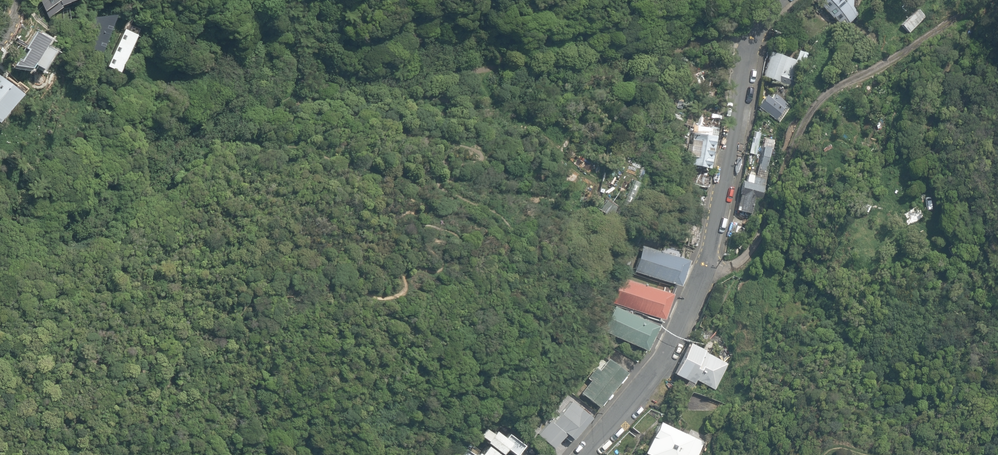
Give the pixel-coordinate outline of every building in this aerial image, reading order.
[(46,24),(50,23),(47,15),(60,9),(59,7),(77,0),(36,0),(46,24)] [(842,28),(864,5),(859,0),(812,0),(842,28)] [(61,9),(63,21),(70,20),(68,8),(61,9)] [(901,26),(910,34),(925,17),(916,9),(901,26)] [(814,55),(823,46),(818,42),(809,51),(814,55)] [(762,77),(789,85),(790,83),(795,85),(797,79),(794,79),(799,60),(769,51),(762,77)] [(21,95),(0,77),(0,121),(21,95)] [(757,106),(777,121),(788,106),(775,96),(773,98),(766,93),(757,106)] [(683,167),(708,171),(715,129),(695,126),(698,105),(688,104),(683,136),(688,137),(683,167)] [(737,214),(751,216),(755,199),(762,201),(769,165),(768,165),(771,150),(772,150),(774,141),(763,139),(756,170),(758,170),(757,176),(748,174),(746,181),(742,180),(739,196),(741,196),(737,214)] [(679,240),(697,244),(701,224),(693,222),(700,206),(692,204),(685,221),(683,221),(679,240)] [(641,246),(633,272),(678,286),(686,260),(641,246)] [(619,277),(611,303),(662,319),(670,293),(619,277)] [(614,305),(602,330),(623,340),(621,344),(641,354),(643,349),(644,350),(656,326),(614,305)] [(694,380),(715,390),(727,365),(701,352),(702,348),(688,341),(672,374),(692,384),(694,380)] [(580,393),(599,407),(626,373),(624,371),(625,370),(613,360),(611,362),(608,359),(599,369),(596,367),(587,378),(590,380),(580,393)] [(537,435),(554,449),(562,438),(567,442),(571,437),(573,440),(591,418),(570,400),(552,422),(550,420),(537,435)] [(649,454),(697,454),(703,443),(658,422),(644,453),(649,454)] [(484,429),(478,438),(500,454),(505,448),(514,454),(521,445),(504,433),(499,439),(484,429)] [(485,446),(479,454),(475,452),(473,454),(496,454),(497,454),(485,446)]
